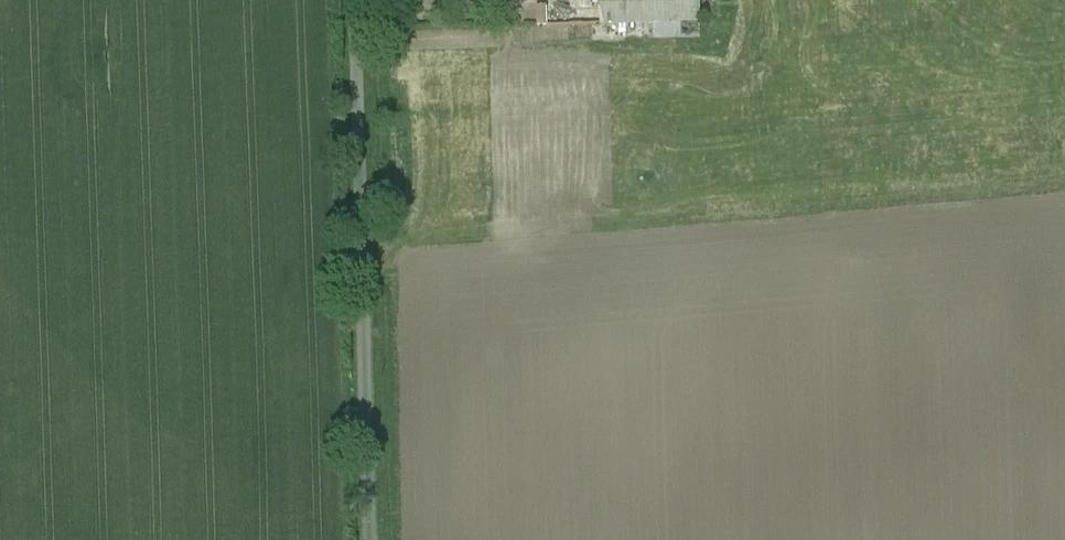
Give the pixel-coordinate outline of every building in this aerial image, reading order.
[(600,8),(537,9),(537,27),(649,25),(649,40),(700,40),(699,0),(600,0),(600,8)]
